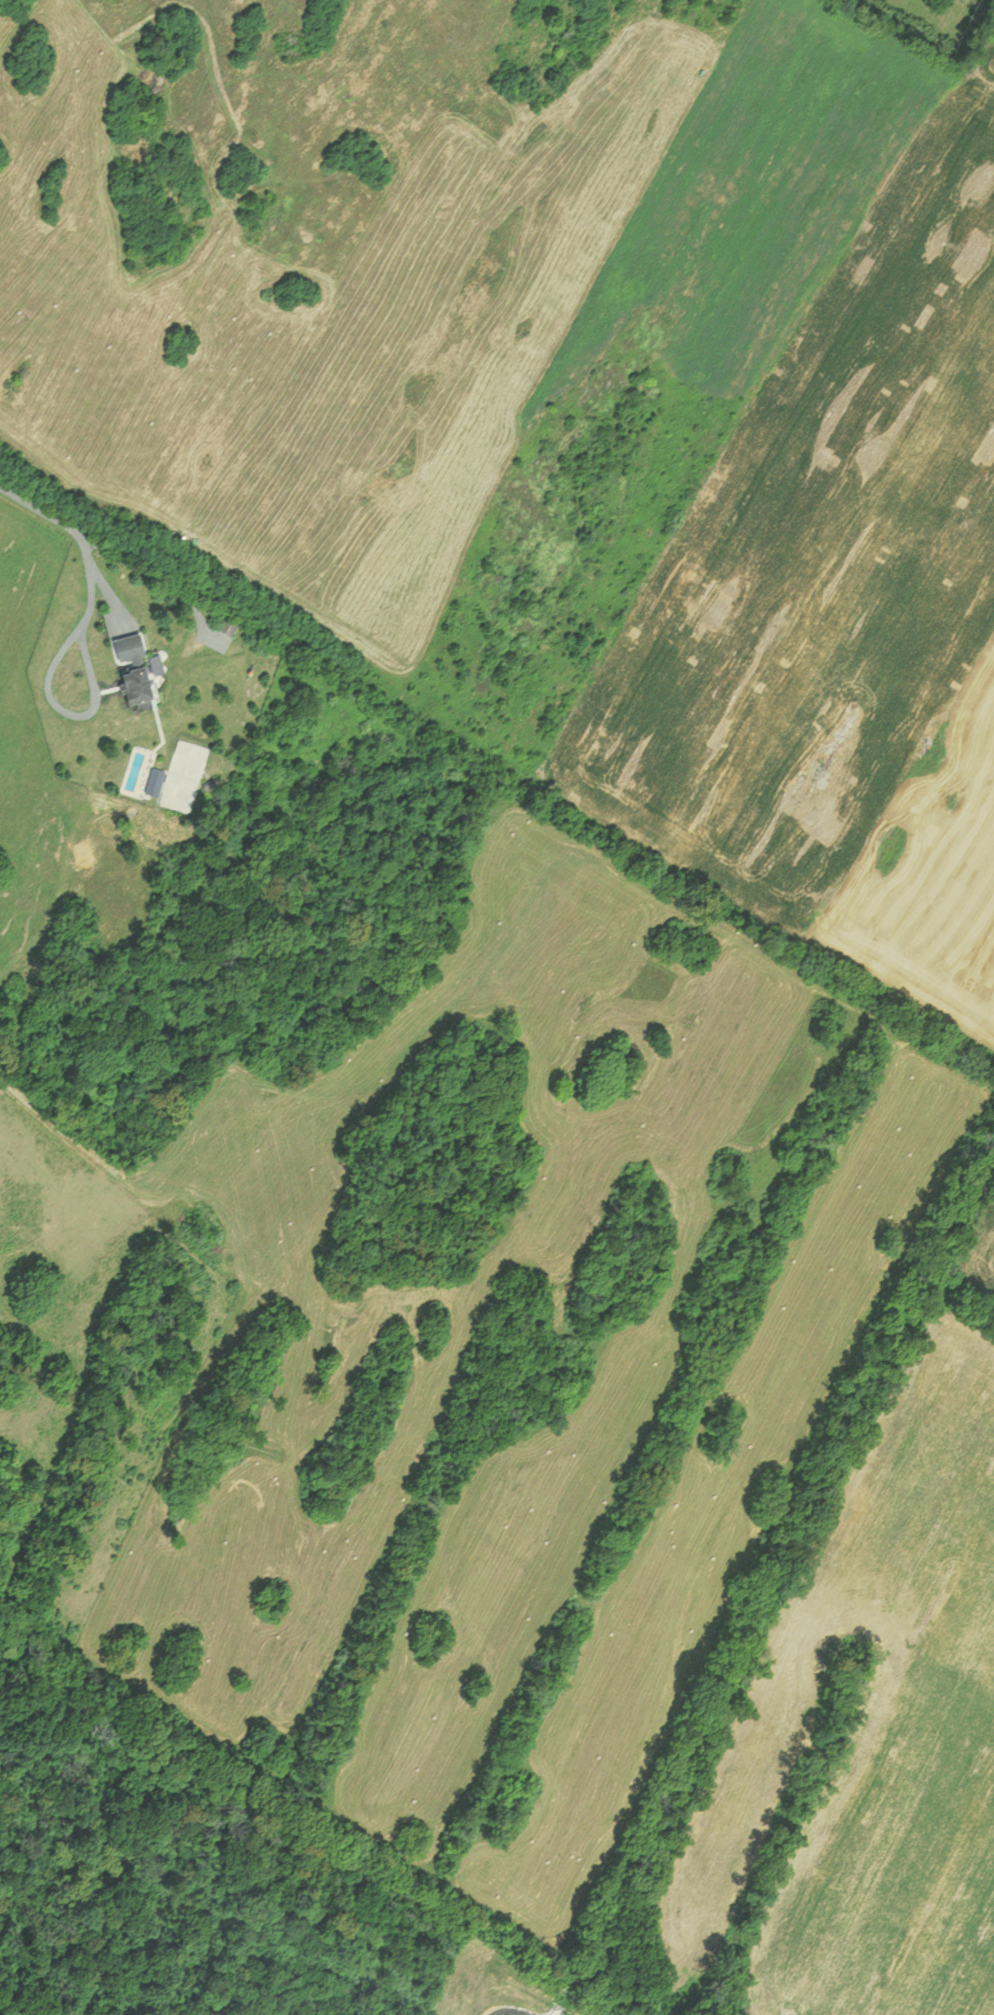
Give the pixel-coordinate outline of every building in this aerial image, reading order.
[(220,627),(232,634),(238,623),(226,616),(220,627)] [(111,636),(117,665),(116,665),(124,704),(149,699),(140,659),(142,658),(136,630),(111,636)]
